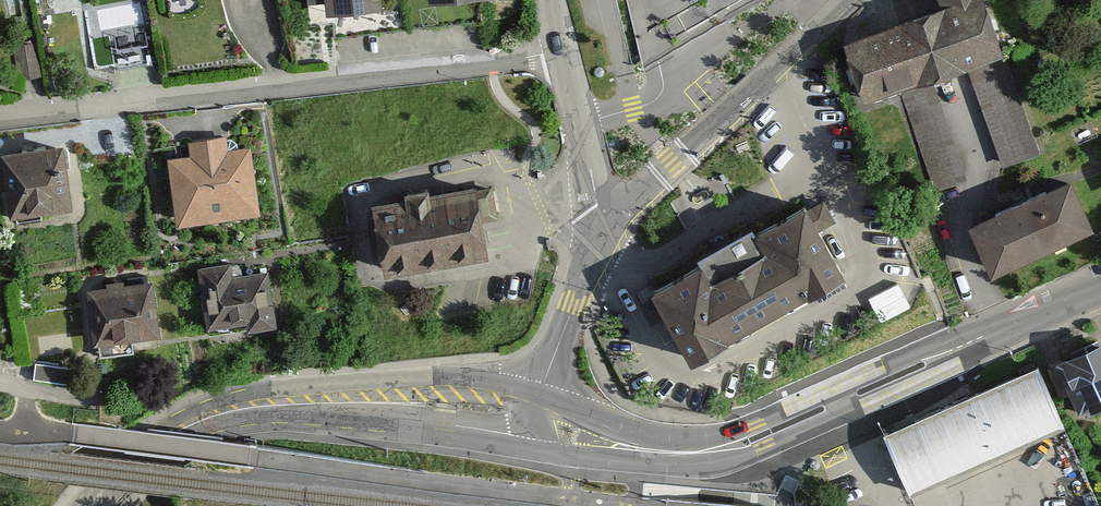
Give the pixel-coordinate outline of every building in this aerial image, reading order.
[(13,9),(12,0),(0,0),(0,11),(13,9)] [(375,6),(375,0),(320,0),(321,11),(375,6)] [(980,0),(936,0),(937,3),(839,39),(853,93),(995,48),(980,0)] [(1003,162),(1037,150),(1004,56),(970,68),(1003,162)] [(929,187),(964,175),(930,81),(896,93),(929,187)] [(267,135),(169,140),(173,216),(271,211),(267,135)] [(16,226),(79,219),(76,188),(73,156),(10,163),(16,226)] [(960,219),(983,269),(1085,222),(1062,172),(960,219)] [(379,273),(486,257),(482,230),(506,226),(501,192),(477,196),(475,186),(368,202),(374,238),(379,273)] [(693,365),(855,278),(815,203),(762,231),(773,252),(721,280),(710,259),(653,289),(693,365)] [(240,329),(272,325),(265,269),(237,272),(236,261),(198,266),(205,323),(238,319),(240,329)] [(90,342),(160,336),(152,277),(84,285),(90,342)] [(903,279),(874,292),(885,316),(914,303),(903,279)] [(1100,392),(1100,337),(1100,336),(1053,356),(1074,403),(1100,392)] [(909,493),(1062,422),(1035,363),(881,434),(909,493)]
